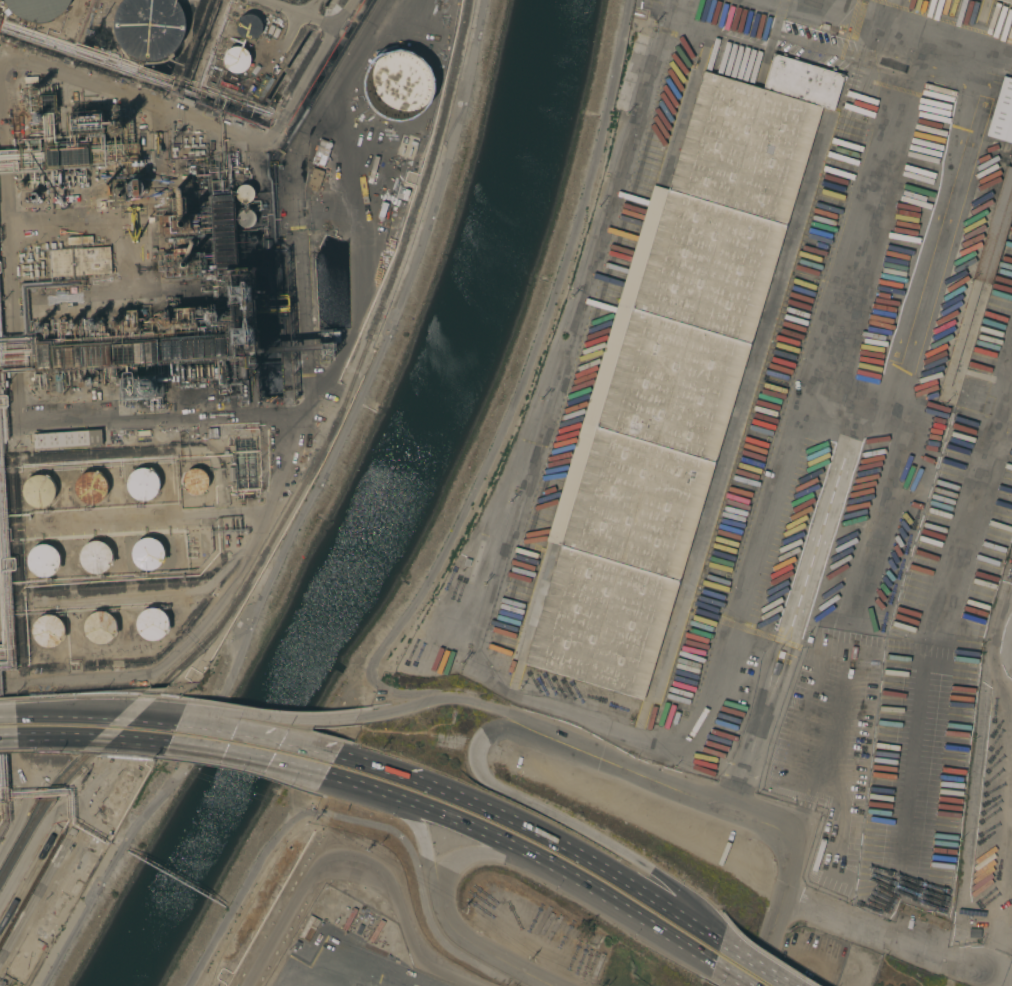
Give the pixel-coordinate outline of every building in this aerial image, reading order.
[(3,2),(2,0),(69,0),(68,3),(64,9),(59,14),(53,18),(47,21),(40,22),(33,22),(26,21),(20,19),(15,16),(10,12),(7,8),(3,2)] [(122,4),(126,0),(172,0),(174,2),(179,7),(182,13),(184,20),(185,26),(185,32),(183,38),(181,43),(178,49),(173,54),(168,58),(161,61),(154,63),(147,63),(140,62),(134,60),(129,57),(124,54),(120,49),(117,44),(114,37),(113,30),(113,23),(115,16),(118,9),(122,4)] [(647,7),(646,13),(636,11),(637,5),(647,7)] [(245,15),(247,14),(252,16),(256,19),(259,23),(259,27),(259,32),(257,35),(253,39),(248,40),(243,40),(239,38),(235,33),(234,28),(235,23),(237,19),(241,16),(245,15)] [(233,45),(236,45),(241,47),(245,50),(248,55),(249,60),(248,64),(245,68),(241,72),(236,73),(230,72),(226,70),(222,65),(221,60),(222,54),(225,49),(229,47),(233,45)] [(426,117),(429,55),(367,53),(364,114),(426,117)] [(560,545),(544,541),(652,185),(667,189),(703,70),(762,88),(773,53),(781,56),(782,53),(786,54),(785,57),(792,59),(793,56),(797,58),(796,60),(830,71),(831,67),(836,69),(835,72),(843,75),(842,78),(846,79),(844,88),(840,86),(832,110),(821,107),(642,700),(523,664),(560,545)] [(705,68),(709,53),(723,57),(720,66),(730,70),(729,75),(705,68)] [(1002,75),(1011,78),(1011,143),(1000,140),(999,144),(994,143),(984,140),(1002,75)] [(52,95),(53,113),(40,113),(39,95),(52,95)] [(100,110),(102,133),(69,135),(67,113),(100,110)] [(46,166),(45,149),(86,147),(87,164),(46,166)] [(984,157),(986,148),(991,149),(990,152),(1006,157),(1007,154),(1010,155),(1007,164),(984,157)] [(1005,166),(1011,168),(1011,211),(990,284),(971,279),(1005,166)] [(308,188),(320,188),(321,170),(309,169),(308,188)] [(129,200),(128,177),(139,176),(139,180),(142,180),(143,193),(141,193),(141,195),(140,195),(140,200),(129,200)] [(246,203),(244,203),(241,203),(237,200),(235,197),(234,194),(236,189),(238,187),(240,185),(244,184),(247,185),(250,186),(252,189),(253,192),(253,195),(251,200),(249,202),(246,203)] [(230,195),(234,268),(214,269),(210,196),(230,195)] [(249,227),(247,228),(242,227),(239,226),(237,223),(236,220),(236,217),(237,214),(240,210),(243,209),(248,209),(251,211),(253,213),(255,217),(255,220),(254,223),(252,226),(249,227)] [(187,217),(188,230),(179,231),(179,228),(171,229),(171,218),(187,217)] [(91,236),(91,243),(67,244),(66,237),(91,236)] [(16,252),(16,262),(43,263),(44,246),(26,245),(26,252),(16,252)] [(51,276),(50,250),(109,246),(110,273),(51,276)] [(175,257),(186,256),(186,268),(185,270),(177,270),(176,269),(175,257)] [(254,364),(246,365),(246,357),(233,357),(228,275),(248,273),(254,364)] [(193,307),(194,326),(173,328),(172,309),(193,307)] [(201,314),(203,311),(205,309),(207,307),(210,307),(213,308),(216,309),(218,312),(219,314),(219,317),(218,320),(216,323),(213,324),(210,325),(207,324),(204,322),(202,320),(201,317),(201,314)] [(135,310),(136,332),(123,332),(122,310),(135,310)] [(163,329),(159,329),(159,328),(160,326),(157,323),(156,322),(156,320),(155,318),(156,316),(157,314),(159,312),(162,311),(165,311),(168,313),(170,315),(171,316),(172,318),(172,322),(171,325),(169,327),(166,329),(163,329)] [(106,321),(106,320),(107,320),(108,319),(110,318),(112,318),(113,322),(118,322),(118,323),(118,324),(117,327),(115,329),(114,329),(113,327),(111,327),(109,327),(108,326),(107,323),(105,323),(106,321)] [(86,329),(85,328),(83,327),(83,325),(83,323),(84,321),(86,319),(87,319),(89,319),(91,320),(92,321),(93,323),(93,325),(92,327),(90,328),(88,329),(86,329)] [(32,323),(34,322),(36,322),(37,322),(39,323),(40,324),(41,325),(41,327),(40,327),(40,329),(40,330),(37,332),(36,330),(35,330),(35,329),(34,329),(34,327),(34,326),(32,323)] [(70,330),(68,329),(67,328),(66,326),(66,325),(67,323),(69,322),(70,322),(71,322),(73,323),(74,324),(74,325),(74,327),(73,328),(73,329),(71,330),(70,330)] [(320,332),(339,331),(339,341),(331,342),(332,355),(322,356),(320,332)] [(224,357),(160,361),(159,341),(223,338),(224,357)] [(155,362),(112,365),(111,345),(153,342),(155,362)] [(47,344),(49,369),(36,369),(35,344),(47,344)] [(52,369),(51,349),(108,345),(109,364),(52,369)] [(226,386),(225,387),(224,387),(220,387),(218,387),(217,386),(216,365),(218,364),(224,364),(225,364),(225,365),(226,386)] [(53,372),(61,372),(61,390),(61,391),(61,392),(60,392),(57,392),(54,391),(53,372)] [(934,402),(932,408),(917,403),(919,397),(934,402)] [(100,429),(101,444),(33,449),(32,434),(100,429)] [(144,501),(141,501),(135,500),(130,497),(127,492),(126,489),(125,484),(127,478),(128,475),(132,471),(137,469),(143,468),(149,469),(153,473),(157,477),(158,483),(158,486),(157,491),(154,496),(149,500),(144,501)] [(197,494),(194,495),(190,494),(186,492),(182,486),(181,481),(182,477),(184,473),(187,470),(192,468),(196,468),(201,470),(204,473),(207,479),(207,484),(204,490),(201,493),(197,494)] [(90,505),(87,504),(82,502),(77,498),(74,493),(73,488),(75,482),(76,479),(80,475),(85,472),(90,471),(96,472),(101,475),(103,477),(106,483),(107,488),(105,494),(103,499),(98,502),(95,504),(90,505)] [(38,507),(35,507),(30,506),(25,503),(22,498),(21,495),(21,490),(22,484),(23,482),(27,478),(32,475),(38,475),(44,476),(46,478),(50,482),(52,487),(53,492),(51,498),(48,503),(44,506),(38,507)] [(149,570),(146,570),(141,568),(136,565),(134,563),(132,558),(132,552),(133,547),(136,542),(141,539),(146,538),(152,538),(157,541),(161,545),(162,547),(163,552),(163,558),(161,563),(159,565),(154,568),(149,570)] [(95,573),(92,573),(87,571),(83,568),(81,565),(79,560),(79,554),(81,549),(84,545),(89,542),(92,541),(97,541),(103,543),(107,546),(110,551),(111,557),(110,562),(107,567),(103,571),(98,573),(95,573)] [(41,578),(38,578),(32,576),(28,572),(25,567),(24,561),(25,558),(27,552),(29,550),(33,546),(39,544),(45,545),(50,547),(55,551),(57,556),(58,559),(58,565),(56,570),(52,575),(47,578),(41,578)] [(470,560),(468,567),(462,566),(464,558),(470,560)] [(150,640),(148,640),(145,639),(142,638),(140,636),(138,634),(137,632),(135,629),(135,627),(135,624),(135,621),(136,618),(137,616),(138,613),(140,612),(143,610),(145,609),(148,608),(151,608),(154,608),(156,609),(159,610),(161,612),(163,614),(165,616),(166,619),(167,621),(167,624),(166,627),(166,630),(164,632),(163,635),(161,637),(159,638),(156,639),(153,640),(150,640)] [(96,644),(93,644),(91,643),(88,641),(86,639),(84,637),(83,635),(82,632),(81,629),(82,626),(82,623),(83,621),(85,618),(87,616),(89,614),(91,613),(94,612),(97,612),(100,612),(103,612),(105,613),(108,615),(110,617),(112,619),(113,621),(114,624),(114,627),(114,630),(114,633),(113,635),(111,638),(109,640),(107,642),(104,643),(102,644),(99,645),(96,644)] [(45,646),(42,645),(40,644),(37,643),(35,641),(33,639),(32,636),(31,634),(31,631),(31,628),(32,625),(33,623),(34,620),(36,618),(38,617),(41,615),(44,614),(46,614),(49,614),(52,615),(54,616),(57,618),(59,619),(61,622),(62,624),(63,627),(63,630),(63,632),(62,635),(61,638),(60,640),(58,642),(55,644),(53,645),(50,646),(48,646),(45,646)] [(809,638),(803,656),(798,655),(800,647),(799,647),(803,636),(809,638)] [(783,654),(779,669),(771,667),(776,652),(783,654)] [(310,915),(319,920),(308,942),(298,936),(310,915)]
